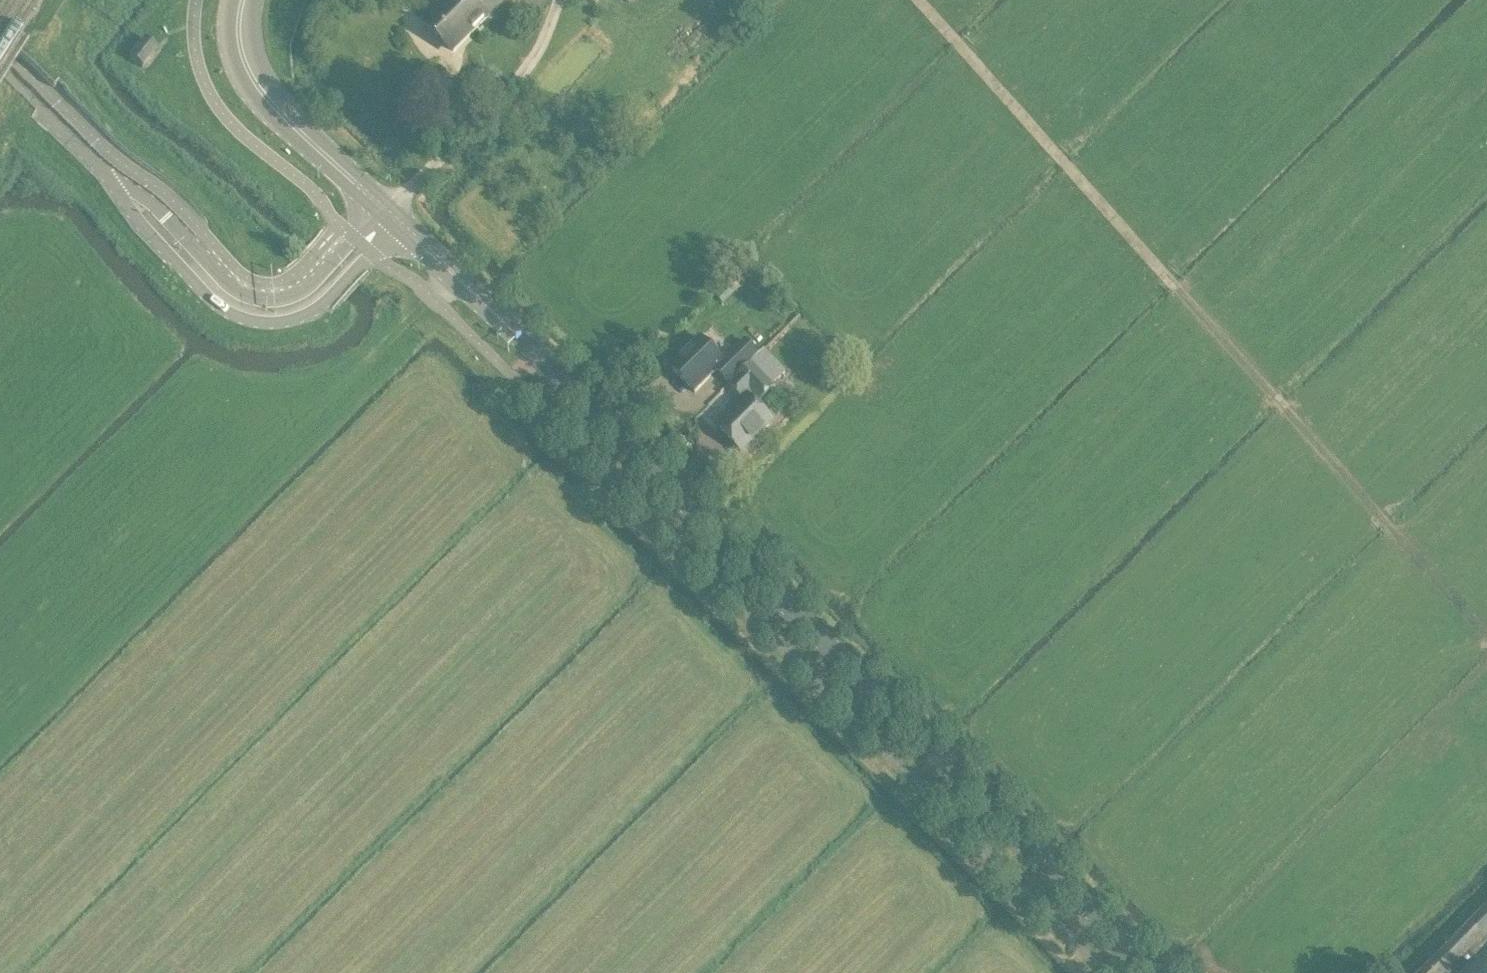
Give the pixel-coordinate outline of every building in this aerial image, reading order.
[(422,24),(451,53),(506,0),(447,0),(422,24)] [(144,41),(130,60),(143,70),(157,51),(144,41)] [(759,355),(745,341),(724,362),(701,338),(671,368),(695,393),(717,371),(729,384),(749,364),(759,355)] [(781,378),(759,356),(763,352),(763,351),(759,355),(749,364),(729,384),(745,400),(717,427),(742,452),(772,422),(755,405),(772,388),(781,378)] [(1422,972),(1486,972),(1486,909),(1422,972)]
